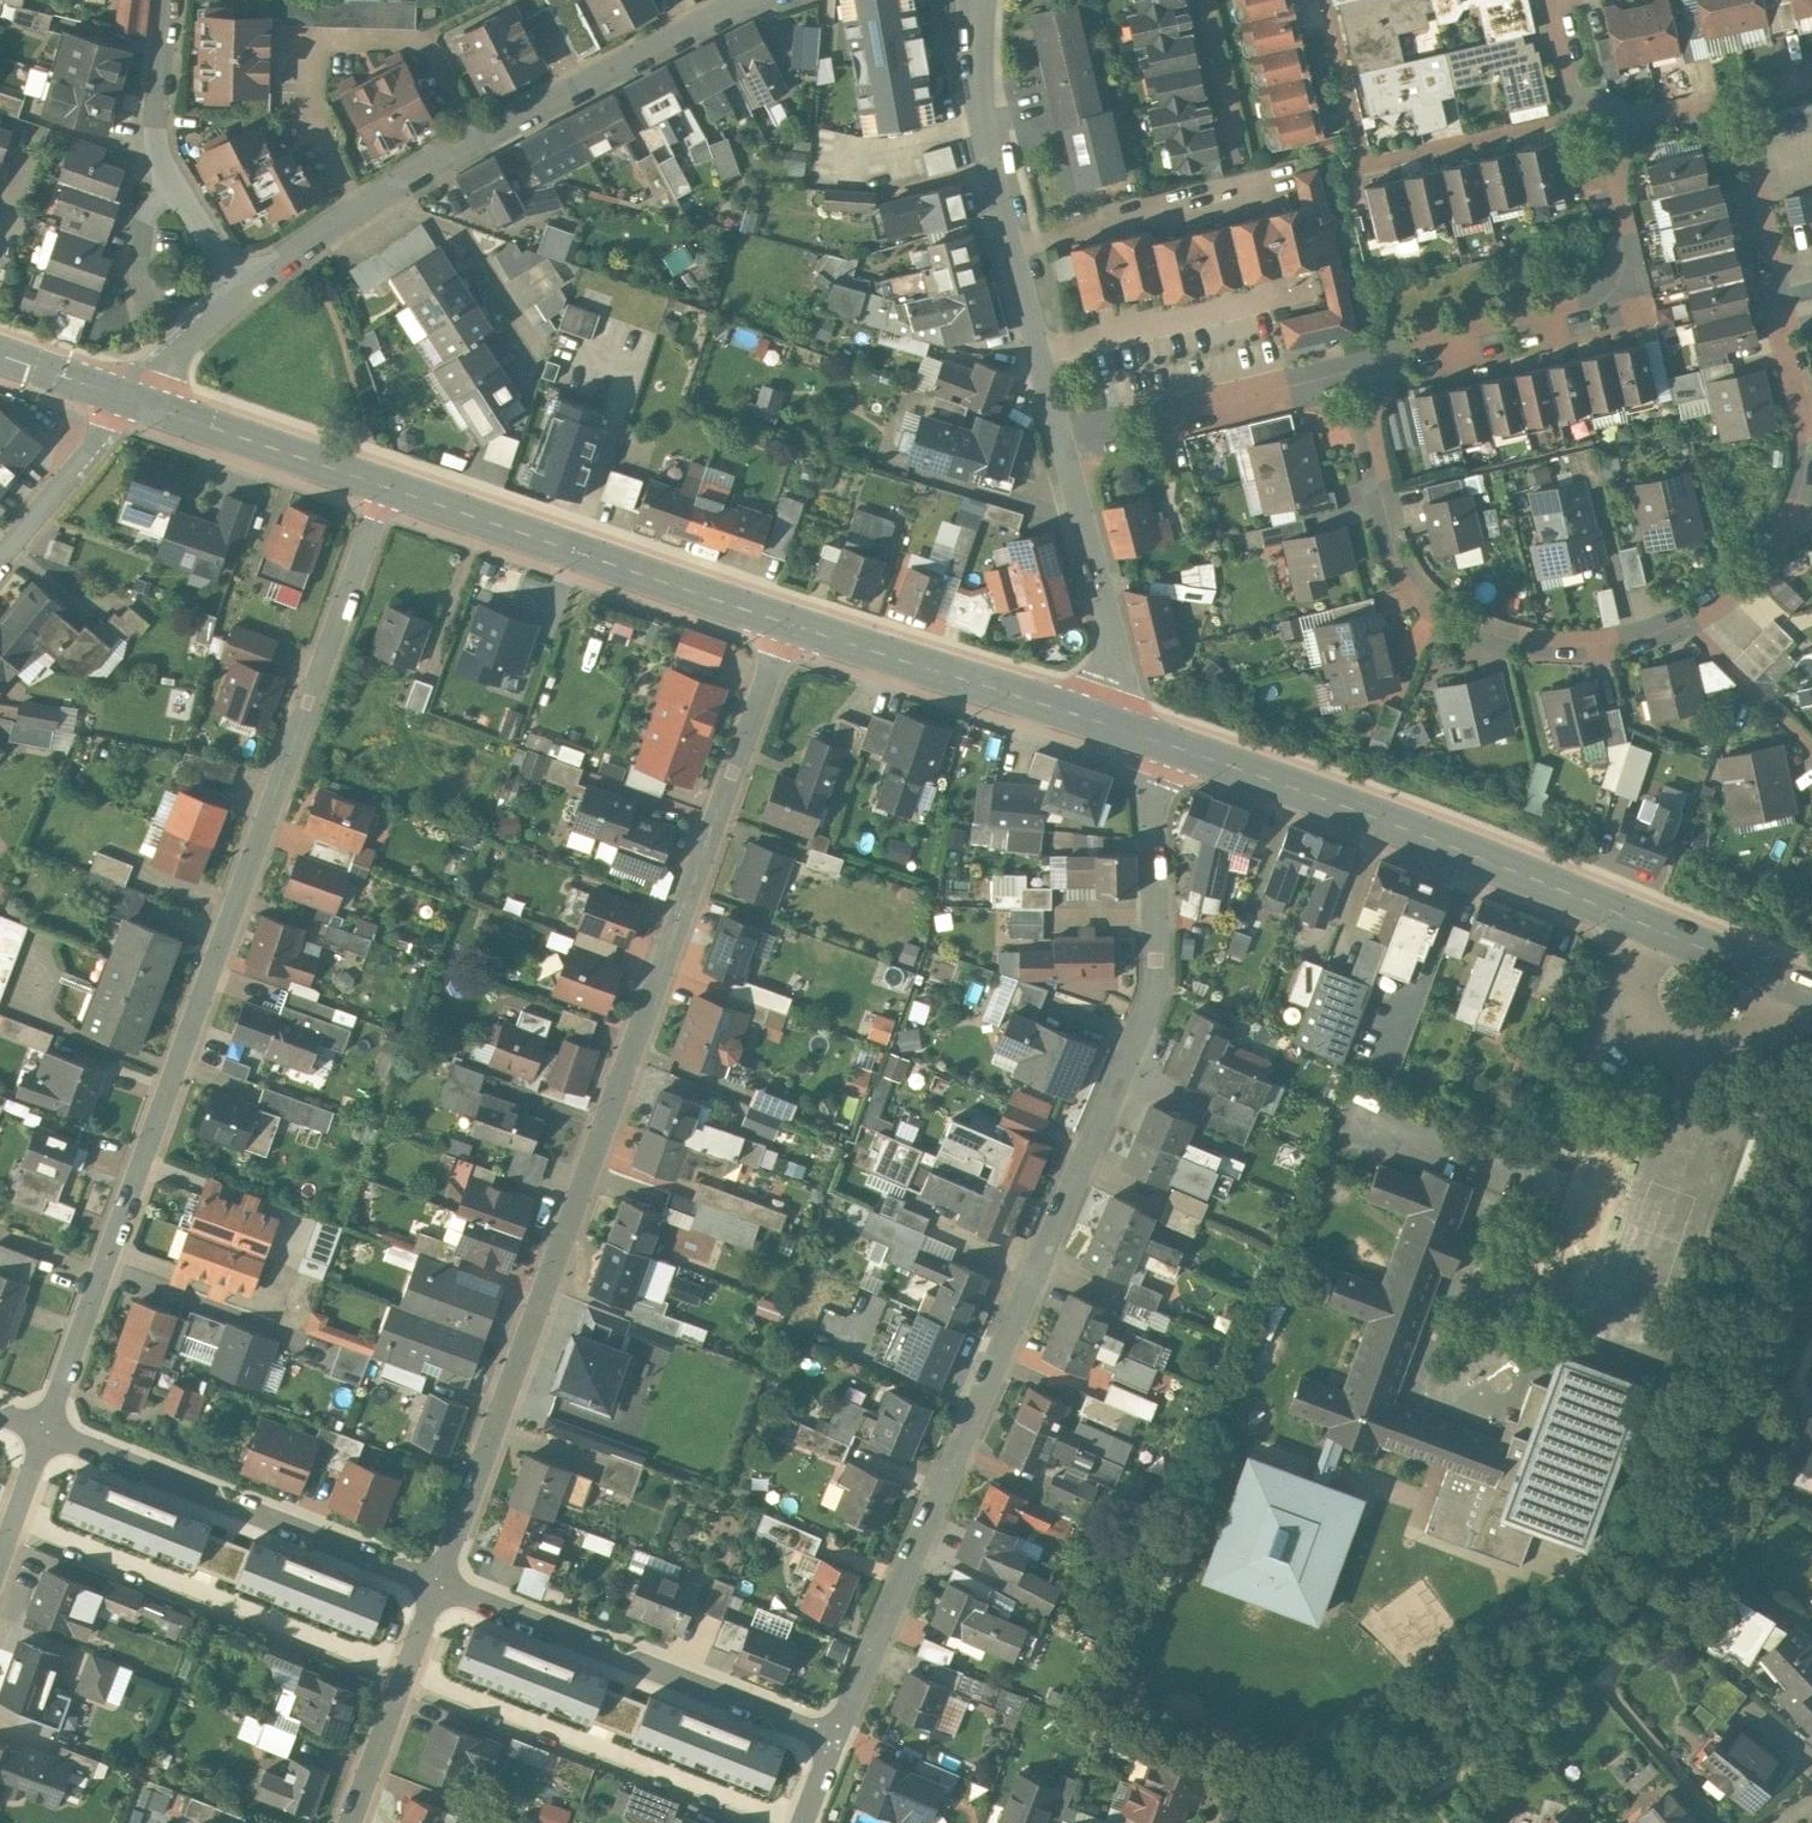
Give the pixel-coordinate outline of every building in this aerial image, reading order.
[(139,2),(122,0),(118,29),(135,33),(139,2)] [(246,17),(268,17),(267,19),(281,19),(282,19),(283,0),(247,0),(246,17)] [(282,19),(281,19),(281,25),(416,28),(416,0),(283,0),(282,19)] [(512,6),(513,6),(520,19),(521,19),(522,21),(546,8),(551,10),(577,60),(601,47),(576,0),(509,0),(512,6)] [(599,14),(602,12),(612,32),(626,24),(628,28),(656,13),(649,0),(592,0),(599,14)] [(865,130),(936,117),(915,0),(841,0),(865,130)] [(1180,34),(1178,27),(1190,24),(1192,21),(1190,12),(1187,10),(1179,12),(1178,4),(1186,2),(1185,0),(1136,0),(1138,11),(1127,13),(1134,46),(1145,44),(1159,104),(1148,106),(1155,139),(1166,137),(1172,166),(1172,168),(1177,167),(1178,171),(1202,166),(1200,161),(1218,158),(1220,158),(1213,125),(1204,127),(1203,119),(1210,118),(1212,114),(1210,105),(1207,103),(1195,106),(1193,98),(1206,96),(1206,94),(1205,94),(1199,65),(1200,65),(1199,63),(1198,63),(1192,34),(1193,34),(1192,32),(1180,34)] [(1285,0),(1235,0),(1236,5),(1246,3),(1250,18),(1240,20),(1244,39),(1254,37),(1257,52),(1250,54),(1254,70),(1263,67),(1267,82),(1257,85),(1261,101),(1271,98),(1274,113),(1264,116),(1268,132),(1278,129),(1281,145),(1271,147),(1272,149),(1310,140),(1324,137),(1292,0),(1285,1),(1285,0)] [(1339,3),(1353,64),(1397,53),(1391,27),(1427,18),(1425,11),(1434,9),(1432,0),(1350,0),(1339,3)] [(1434,9),(1437,22),(1455,18),(1464,4),(1463,0),(1432,0),(1434,9)] [(1491,36),(1532,27),(1526,0),(1484,0),(1491,36)] [(1650,6),(1637,9),(1648,59),(1679,52),(1673,23),(1667,0),(1654,0),(1650,6)] [(1699,7),(1705,35),(1705,37),(1736,30),(1729,0),(1697,0),(1699,7)] [(1736,30),(1767,23),(1762,0),(1729,0),(1736,30)] [(1767,23),(1769,32),(1783,29),(1777,0),(1762,0),(1767,23)] [(1783,29),(1797,26),(1795,17),(1791,0),(1777,0),(1783,29)] [(1795,17),(1811,13),(1811,0),(1791,0),(1795,17)] [(1074,3),(1032,13),(1038,38),(1042,53),(1053,51),(1060,81),(1049,83),(1053,99),(1052,99),(1058,124),(1065,122),(1079,184),(1124,173),(1110,112),(1100,114),(1074,3)] [(22,6),(17,5),(12,21),(47,32),(52,14),(22,6)] [(512,6),(488,19),(489,20),(463,34),(469,46),(463,49),(482,85),(488,82),(495,96),(513,87),(510,83),(519,79),(520,80),(544,67),(537,53),(539,53),(522,21),(521,19),(520,19),(513,6),(512,6)] [(1637,9),(1623,12),(1614,6),(1604,8),(1610,37),(1617,66),(1648,59),(1637,9)] [(435,8),(423,7),(423,17),(435,18),(435,8)] [(1699,7),(1684,10),(1686,20),(1691,39),(1705,35),(1699,7)] [(246,17),(232,16),(232,9),(208,8),(207,18),(203,21),(199,21),(198,41),(202,42),(202,65),(197,65),(197,85),(201,85),(205,90),(205,99),(229,100),(229,92),(243,93),(265,93),(266,92),(266,77),(268,77),(269,34),(267,33),(267,19),(268,17),(246,17)] [(1686,20),(1673,23),(1679,52),(1682,63),(1696,60),(1691,39),(1686,20)] [(754,21),(714,41),(733,78),(734,78),(744,72),(770,59),(772,58),(754,21)] [(821,66),(822,23),(795,22),(794,66),(821,66)] [(128,50),(64,31),(58,53),(63,54),(58,73),(116,90),(128,50)] [(1522,34),(1444,52),(1451,80),(1483,73),(1481,66),(1498,62),(1509,111),(1550,101),(1538,50),(1526,53),(1522,34)] [(1617,66),(1610,37),(1597,40),(1605,78),(1619,75),(1617,66)] [(714,41),(676,61),(695,98),(721,85),(734,78),(733,78),(714,41)] [(1444,52),(1362,71),(1371,109),(1413,99),(1421,132),(1447,126),(1439,93),(1453,89),(1451,80),(1444,52)] [(385,61),(390,70),(358,86),(354,78),(338,86),(344,97),(345,96),(357,120),(358,119),(363,128),(359,141),(372,145),(382,140),(385,146),(423,126),(420,120),(434,113),(425,95),(421,98),(417,89),(418,88),(406,64),(401,53),(385,61)] [(820,56),(822,80),(837,79),(835,55),(820,56)] [(770,59),(744,72),(761,104),(787,90),(770,59)] [(666,67),(627,87),(646,123),(655,119),(686,103),(666,67)] [(58,73),(51,71),(44,91),(51,93),(45,114),(104,132),(116,90),(58,73)] [(721,85),(702,94),(714,118),(733,108),(721,85)] [(0,91),(0,111),(3,112),(18,117),(24,99),(0,91)] [(265,93),(243,93),(243,109),(270,110),(270,92),(266,92),(265,93)] [(613,93),(567,117),(586,152),(587,156),(633,133),(613,93)] [(770,106),(777,122),(792,116),(784,99),(770,106)] [(686,103),(655,119),(667,142),(687,132),(693,144),(706,137),(686,103)] [(733,108),(714,118),(721,130),(739,120),(733,108)] [(270,110),(243,109),(242,131),(243,131),(244,134),(257,127),(258,129),(269,123),(270,110)] [(567,117),(522,140),(522,141),(539,174),(541,173),(586,152),(567,117)] [(10,129),(0,126),(0,158),(10,129)] [(242,131),(228,139),(225,134),(206,145),(213,157),(201,163),(213,187),(218,184),(225,198),(224,198),(234,217),(250,208),(255,217),(270,208),(274,216),(297,204),(298,207),(322,195),(311,175),(307,177),(300,164),(296,167),(289,153),(277,159),(268,142),(266,143),(258,129),(257,127),(244,134),(243,131),(242,131)] [(1324,137),(1310,140),(1314,154),(1343,147),(1340,133),(1324,137)] [(105,148),(73,137),(68,152),(74,153),(100,162),(105,148)] [(740,172),(727,137),(709,144),(720,179),(740,172)] [(539,174),(522,141),(508,148),(529,185),(543,178),(541,173),(539,174)] [(923,151),(930,173),(959,165),(952,142),(923,151)] [(1553,142),(1514,151),(1525,198),(1526,202),(1566,193),(1553,142)] [(1514,151),(1477,160),(1489,206),(1525,198),(1514,151)] [(1701,151),(1647,164),(1651,180),(1657,184),(1659,195),(1669,193),(1707,184),(1701,162),(1703,161),(1701,151)] [(100,162),(74,153),(68,152),(59,180),(65,182),(110,197),(120,168),(100,162)] [(658,163),(652,152),(637,161),(654,194),(639,202),(687,216),(676,197),(658,163)] [(495,155),(457,175),(474,207),(487,200),(512,187),(495,155)] [(692,189),(673,155),(658,163),(676,197),(692,189)] [(1218,158),(1200,161),(1202,166),(1205,179),(1204,179),(1204,180),(1223,176),(1223,174),(1222,175),(1218,158)] [(1477,160),(1440,169),(1450,216),(1451,221),(1490,211),(1489,206),(1477,160)] [(1355,331),(1317,168),(1295,173),(1303,206),(1153,241),(1150,230),(1071,248),(1084,300),(1109,295),(1110,300),(1162,288),(1164,294),(1189,288),(1190,294),(1319,262),(1330,308),(1281,320),(1287,347),(1355,331)] [(1440,169),(1402,178),(1414,224),(1450,216),(1440,169)] [(1402,178),(1363,187),(1376,239),(1415,229),(1414,224),(1402,178)] [(110,197),(65,182),(55,212),(64,215),(101,228),(107,230),(118,200),(110,197)] [(1707,184),(1669,193),(1672,204),(1669,210),(1672,226),(1727,213),(1725,204),(1723,204),(1717,182),(1707,184)] [(567,197),(563,183),(553,185),(560,199),(567,197)] [(957,184),(925,192),(925,193),(883,204),(890,234),(927,225),(928,229),(966,220),(957,184)] [(553,185),(516,194),(512,187),(487,200),(498,221),(522,208),(525,214),(563,205),(560,199),(553,185)] [(873,192),(827,189),(826,206),(872,209),(873,192)] [(1785,198),(1791,225),(1811,220),(1811,192),(1785,198)] [(1727,213),(1672,226),(1676,242),(1682,245),(1684,257),(1732,245),(1727,223),(1729,223),(1727,213)] [(101,228),(64,215),(60,227),(97,240),(101,228)] [(436,246),(421,223),(408,232),(423,255),(436,246)] [(574,233),(547,223),(537,251),(564,261),(574,233)] [(97,240),(60,227),(55,242),(60,244),(61,241),(93,252),(97,240)] [(423,255),(408,232),(394,241),(409,264),(423,255)] [(970,234),(931,244),(935,261),(944,291),(983,282),(970,234)] [(93,252),(61,241),(60,244),(55,242),(45,270),(98,288),(108,258),(93,252)] [(409,264),(394,241),(379,250),(394,273),(409,264)] [(674,272),(695,261),(685,243),(664,254),(674,272)] [(394,273),(391,275),(409,304),(458,273),(439,244),(436,246),(423,255),(409,264),(394,273)] [(1732,245),(1684,257),(1687,268),(1684,274),(1688,289),(1742,277),(1740,267),(1737,267),(1732,245)] [(394,273),(379,250),(365,259),(380,282),(391,275),(394,273)] [(830,255),(812,281),(826,291),(832,281),(847,260),(830,255)] [(857,257),(847,260),(832,281),(866,290),(873,292),(870,280),(851,277),(857,257)] [(365,259),(349,269),(364,293),(380,282),(365,259)] [(935,261),(880,278),(885,296),(893,298),(895,303),(906,301),(944,291),(935,261)] [(98,288),(45,270),(38,292),(43,293),(40,301),(58,307),(88,318),(98,288)] [(458,273),(409,304),(428,332),(476,301),(458,273)] [(1742,277),(1688,289),(1691,305),(1697,309),(1700,320),(1747,309),(1742,287),(1744,286),(1742,277)] [(983,282),(944,291),(951,319),(956,338),(957,340),(986,333),(987,333),(1005,329),(993,280),(983,283),(983,282)] [(866,290),(832,281),(826,291),(815,307),(857,320),(866,290)] [(38,292),(27,288),(20,308),(53,320),(58,307),(40,301),(43,293),(38,292)] [(873,292),(866,290),(857,320),(882,327),(883,327),(886,312),(888,311),(888,306),(878,303),(881,295),(873,292)] [(944,291),(906,301),(912,325),(913,328),(940,321),(951,319),(944,291)] [(476,301),(428,332),(446,361),(483,337),(495,329),(476,301)] [(906,301),(895,303),(898,318),(912,325),(906,301)] [(599,315),(568,303),(560,328),(591,338),(599,315)] [(1747,309),(1700,320),(1702,332),(1698,340),(1700,353),(1701,354),(1725,349),(1757,341),(1753,323),(1751,323),(1747,309)] [(820,314),(813,331),(830,338),(837,320),(820,314)] [(951,319),(940,321),(944,336),(949,339),(956,338),(951,319)] [(883,327),(882,327),(877,341),(925,356),(930,341),(883,327)] [(446,361),(434,369),(452,397),(501,365),(483,337),(446,361)] [(1644,343),(1611,350),(1623,402),(1656,394),(1644,343)] [(1725,349),(1701,354),(1700,353),(1696,354),(1699,369),(1729,362),(1725,349)] [(1611,350),(1578,358),(1591,410),(1623,402),(1611,350)] [(1578,358),(1546,366),(1558,418),(1591,410),(1578,358)] [(943,359),(931,393),(950,400),(954,389),(965,394),(973,370),(943,359)] [(1007,372),(976,361),(973,370),(965,394),(962,402),(1004,417),(1013,393),(1007,390),(1010,382),(1007,372)] [(501,365),(452,397),(481,442),(490,437),(498,432),(510,424),(500,408),(521,394),(501,365)] [(1546,366),(1513,374),(1525,425),(1558,418),(1546,366)] [(1699,369),(1667,377),(1672,398),(1704,390),(1699,369)] [(1759,371),(1713,382),(1726,437),(1772,426),(1766,402),(1765,402),(1760,379),(1761,379),(1759,371)] [(1513,374),(1480,381),(1493,433),(1525,425),(1513,374)] [(1480,381),(1448,389),(1460,441),(1493,433),(1480,381)] [(1448,389),(1415,397),(1427,448),(1460,441),(1448,389)] [(950,400),(931,393),(923,417),(961,428),(967,406),(950,400)] [(557,409),(554,408),(529,480),(580,498),(606,426),(600,424),(603,416),(560,401),(557,409)] [(0,410),(0,448),(21,466),(24,461),(39,443),(22,429),(0,410)] [(1290,413),(1248,423),(1254,445),(1296,435),(1290,413)] [(1018,429),(979,416),(974,432),(961,428),(948,470),(964,475),(968,463),(982,468),(1004,474),(1004,473),(1018,429)] [(961,428),(923,417),(911,458),(948,470),(961,428)] [(498,432),(490,437),(483,457),(510,466),(519,439),(498,432)] [(1296,435),(1254,445),(1262,478),(1313,466),(1305,433),(1296,435)] [(0,448),(0,486),(2,488),(21,466),(0,448)] [(188,471),(141,455),(127,496),(174,513),(188,471)] [(1313,466),(1262,478),(1269,511),(1293,505),(1321,499),(1319,494),(1313,466)] [(1004,474),(982,468),(978,483),(1009,491),(1013,476),(1004,473),(1004,474)] [(642,481),(610,470),(600,499),(632,509),(642,481)] [(681,490),(650,480),(636,519),(683,534),(697,493),(701,480),(702,478),(687,474),(681,490)] [(1685,474),(1636,486),(1650,547),(1699,535),(1685,474)] [(1459,478),(1426,486),(1430,504),(1464,496),(1459,478)] [(718,486),(701,480),(697,493),(713,499),(718,486)] [(1574,483),(1531,493),(1543,544),(1544,547),(1595,535),(1595,532),(1584,487),(1583,481),(1574,483)] [(1333,490),(1319,494),(1321,499),(1293,505),(1296,519),(1303,518),(1338,509),(1333,490)] [(713,499),(697,493),(683,534),(725,548),(730,533),(737,510),(736,509),(724,505),(724,503),(713,499)] [(256,505),(227,495),(215,527),(230,532),(227,541),(241,546),(256,505)] [(1147,495),(1102,507),(1115,556),(1160,544),(1154,521),(1147,495)] [(1430,504),(1426,505),(1437,552),(1480,542),(1468,495),(1464,496),(1430,504)] [(174,513),(127,496),(119,519),(166,535),(174,513)] [(986,502),(971,497),(969,506),(962,504),(955,523),(961,525),(961,524),(977,529),(981,517),(986,502)] [(1023,512),(986,501),(986,502),(981,517),(1018,528),(1023,512)] [(328,518),(289,505),(282,524),(275,522),(263,555),(309,571),(328,518)] [(770,517),(737,506),(736,509),(737,510),(730,533),(737,536),(735,544),(759,552),(770,517)] [(781,509),(766,553),(784,559),(799,516),(781,509)] [(895,523),(856,510),(849,532),(839,561),(832,584),(870,597),(895,523)] [(215,527),(174,513),(166,535),(159,555),(215,575),(227,541),(230,532),(215,527)] [(1165,518),(1154,521),(1160,544),(1171,541),(1165,518)] [(1296,519),(1260,528),(1264,548),(1287,542),(1287,541),(1307,536),(1303,518),(1296,519)] [(961,525),(945,572),(961,577),(977,529),(961,524),(961,525)] [(1307,536),(1287,541),(1287,542),(1300,598),(1323,592),(1319,573),(1351,565),(1342,528),(1307,536)] [(1017,564),(987,572),(992,590),(1022,582),(1060,572),(1061,572),(1050,531),(1011,542),(1017,564)] [(1595,535),(1544,547),(1543,544),(1534,546),(1539,570),(1557,566),(1559,570),(1603,560),(1597,531),(1595,532),(1595,535)] [(50,554),(69,560),(73,547),(54,541),(50,554)] [(1637,545),(1619,549),(1627,587),(1645,582),(1637,545)] [(309,571),(263,555),(256,574),(302,590),(309,571)] [(839,561),(822,555),(814,578),(832,584),(839,561)] [(1213,566),(1198,569),(1200,586),(1216,588),(1213,566)] [(946,579),(912,568),(898,607),(932,619),(946,579)] [(1060,572),(1022,582),(1027,599),(1036,632),(1073,622),(1060,572)] [(1185,583),(1149,579),(1149,592),(1168,595),(1169,597),(1183,599),(1185,583)] [(0,622),(0,627),(30,652),(39,642),(61,615),(66,609),(34,582),(0,622)] [(992,590),(988,592),(974,633),(983,636),(995,607),(996,612),(1002,610),(1001,606),(1027,599),(1022,582),(992,590)] [(1615,586),(1600,588),(1604,622),(1620,620),(1615,586)] [(1149,592),(1125,590),(1146,672),(1185,663),(1169,597),(1168,595),(1149,592)] [(988,592),(953,600),(945,623),(974,633),(988,592)] [(1371,597),(1331,607),(1334,622),(1375,612),(1371,597)] [(150,624),(129,606),(120,617),(135,630),(141,635),(150,624)] [(429,621),(389,606),(372,651),(413,666),(429,621)] [(120,617),(114,612),(105,623),(121,636),(126,641),(135,630),(120,617)] [(216,616),(202,612),(196,640),(210,643),(216,616)] [(1334,622),(1316,627),(1325,663),(1387,648),(1377,612),(1334,622)] [(534,625),(498,613),(483,656),(484,656),(503,663),(519,668),(534,625)] [(80,631),(61,615),(39,642),(76,674),(85,674),(85,675),(110,646),(90,630),(91,629),(85,624),(80,631)] [(105,623),(99,619),(91,629),(110,645),(110,646),(112,647),(121,636),(105,623)] [(1794,639),(1773,619),(1763,629),(1784,649),(1794,639)] [(276,639),(235,624),(223,658),(235,663),(236,662),(264,672),(276,639)] [(30,652),(0,627),(0,688),(30,652)] [(685,629),(677,651),(717,665),(725,643),(685,629)] [(1784,649),(1763,629),(1753,639),(1773,659),(1774,659),(1784,649)] [(1753,639),(1743,649),(1763,670),(1763,669),(1773,659),(1753,639)] [(1387,648),(1325,663),(1325,664),(1326,664),(1332,685),(1337,684),(1341,701),(1379,692),(1378,689),(1396,684),(1387,648)] [(1743,649),(1743,650),(1733,660),(1753,680),(1763,670),(1743,649)] [(503,663),(484,656),(479,669),(498,677),(503,663)] [(547,665),(531,659),(520,688),(536,694),(547,665)] [(1691,659),(1643,669),(1650,700),(1655,699),(1659,717),(1702,708),(1699,694),(1692,666),(1691,659)] [(1714,661),(1692,666),(1699,694),(1738,685),(1714,661)] [(264,672),(236,662),(235,663),(223,697),(218,699),(216,705),(219,710),(224,712),(229,710),(263,722),(269,705),(270,705),(277,685),(277,684),(279,677),(264,672)] [(671,671),(662,697),(663,698),(655,721),(658,722),(657,723),(705,740),(705,739),(717,707),(714,706),(721,688),(671,671)] [(1498,675),(1439,688),(1447,725),(1459,722),(1463,740),(1510,730),(1498,675)] [(433,684),(415,678),(405,705),(424,711),(433,684)] [(1592,681),(1546,692),(1559,745),(1603,735),(1604,734),(1599,712),(1592,681)] [(1804,702),(1811,701),(1811,686),(1801,688),(1804,702)] [(57,710),(22,703),(18,722),(53,729),(57,710)] [(1402,710),(1385,703),(1371,737),(1389,744),(1402,710)] [(65,704),(63,726),(79,727),(81,705),(65,704)] [(1619,707),(1599,712),(1604,734),(1603,735),(1605,746),(1627,741),(1619,707)] [(899,723),(872,714),(868,727),(861,747),(888,756),(899,723)] [(945,730),(901,715),(899,723),(888,756),(896,759),(923,768),(931,771),(945,730)] [(868,727),(838,716),(829,743),(843,749),(843,750),(858,755),(861,747),(868,727)] [(1408,749),(1432,737),(1423,719),(1399,730),(1408,749)] [(18,722),(13,721),(9,740),(50,748),(53,729),(18,722)] [(705,740),(657,723),(658,722),(655,721),(639,765),(689,783),(697,761),(700,762),(708,740),(705,739),(705,740)] [(814,738),(797,783),(827,794),(843,750),(843,749),(829,743),(814,738)] [(1651,751),(1630,743),(1614,792),(1635,800),(1651,751)] [(545,779),(553,754),(530,746),(522,771),(545,779)] [(1778,746),(1728,758),(1732,772),(1724,774),(1737,824),(1794,811),(1778,746)] [(1059,759),(1036,751),(1028,773),(1051,780),(1059,759)] [(239,763),(199,755),(194,769),(231,783),(239,763)] [(583,768),(553,757),(548,773),(577,784),(583,768)] [(923,768),(896,759),(881,802),(908,811),(923,768)] [(1046,794),(1043,803),(1063,810),(1102,822),(1109,801),(1101,798),(1107,782),(1102,773),(1059,759),(1051,780),(1046,794)] [(1538,759),(1524,806),(1541,812),(1555,764),(1538,759)] [(829,840),(812,834),(827,794),(797,783),(777,776),(763,816),(811,834),(806,846),(812,848),(825,852),(829,840)] [(1046,794),(1011,790),(1012,784),(995,782),(991,824),(992,824),(1009,825),(1042,829),(1044,817),(1060,818),(1063,810),(1043,803),(1046,794)] [(635,802),(587,786),(573,825),(621,842),(628,823),(635,802)] [(1230,803),(1196,791),(1182,829),(1203,837),(1216,842),(1230,803)] [(223,807),(183,792),(168,828),(209,843),(223,807)] [(379,813),(320,792),(307,828),(317,832),(358,847),(363,833),(374,828),(379,813)] [(1649,821),(1624,811),(1616,831),(1624,835),(1617,853),(1656,869),(1679,811),(1657,802),(1649,821)] [(1264,816),(1230,803),(1216,842),(1229,847),(1229,848),(1249,855),(1264,816)] [(648,819),(639,827),(628,823),(621,842),(617,853),(630,858),(632,868),(655,876),(672,828),(648,819)] [(1009,825),(992,824),(990,845),(1007,847),(1009,825)] [(1042,829),(1009,825),(1007,847),(1040,850),(1042,829)] [(1322,838),(1290,826),(1278,860),(1298,867),(1309,872),(1322,838)] [(209,843),(168,828),(154,863),(194,879),(209,843)] [(358,847),(317,832),(312,846),(353,861),(358,847)] [(1216,842),(1203,837),(1199,853),(1197,852),(1192,874),(1207,879),(1216,842)] [(1353,850),(1322,838),(1309,872),(1320,876),(1305,915),(1326,923),(1353,850)] [(895,839),(891,856),(910,859),(913,843),(895,839)] [(1229,847),(1216,842),(1207,879),(1224,885),(1230,858),(1227,857),(1229,848),(1229,847)] [(372,864),(379,849),(365,843),(358,858),(372,864)] [(791,857),(753,843),(735,890),(773,904),(791,857)] [(353,861),(312,846),(307,860),(346,874),(346,876),(347,876),(353,861)] [(825,852),(812,848),(806,864),(838,876),(844,859),(825,852)] [(133,865),(97,851),(89,872),(113,881),(125,886),(133,865)] [(1134,853),(1096,854),(1097,894),(1097,895),(1135,893),(1134,853)] [(1096,855),(1067,856),(1067,862),(1068,882),(1068,895),(1097,894),(1096,855)] [(307,860),(299,857),(286,891),(334,909),(346,876),(346,874),(307,860)] [(1298,867),(1278,860),(1267,890),(1271,892),(1286,898),(1298,867)] [(1414,873),(1380,860),(1365,901),(1376,906),(1378,900),(1388,904),(1401,909),(1414,873)] [(356,862),(354,877),(369,880),(371,864),(356,862)] [(1067,862),(1048,862),(1049,883),(1068,882),(1067,862)] [(1448,885),(1414,873),(1401,909),(1434,921),(1448,885)] [(1207,879),(1192,874),(1189,887),(1204,893),(1207,879)] [(1224,885),(1207,879),(1204,893),(1221,899),(1224,885)] [(125,886),(113,881),(101,910),(127,920),(127,918),(136,922),(147,894),(125,886)] [(640,907),(592,889),(579,924),(619,939),(627,942),(640,907)] [(1286,898),(1271,892),(1267,901),(1283,907),(1286,898)] [(1221,899),(1204,893),(1200,912),(1217,915),(1221,899)] [(1477,975),(1470,973),(1460,1001),(1461,1001),(1480,1008),(1517,911),(1482,898),(1468,935),(1489,942),(1477,975)] [(1388,904),(1374,939),(1387,944),(1401,909),(1388,904)] [(1057,908),(1031,908),(1031,927),(1054,926),(1058,926),(1057,908)] [(1434,921),(1401,909),(1387,944),(1400,949),(1400,948),(1401,948),(1408,951),(1413,962),(1414,962),(1416,955),(1422,957),(1435,922),(1434,921)] [(1480,1008),(1476,1021),(1498,1029),(1520,974),(1510,971),(1517,953),(1537,960),(1551,923),(1517,911),(1480,1008)] [(0,914),(0,1000),(28,925),(0,914)] [(303,928),(263,915),(248,962),(310,983),(318,959),(296,952),(303,928)] [(356,929),(375,936),(380,923),(361,915),(356,929)] [(758,928),(725,917),(707,967),(740,979),(743,970),(751,949),(758,928)] [(136,922),(127,918),(127,920),(112,958),(113,958),(163,977),(178,938),(136,922)] [(371,939),(328,924),(322,940),(365,955),(371,939)] [(619,939),(579,924),(574,938),(614,952),(619,939)] [(1246,955),(1253,935),(1237,929),(1230,949),(1246,955)] [(614,952),(574,938),(569,951),(608,966),(614,952)] [(1112,938),(1054,938),(1055,951),(1055,977),(1055,978),(1112,977),(1112,938)] [(1364,945),(1352,978),(1371,986),(1372,985),(1387,944),(1374,939),(1371,947),(1364,945)] [(1400,949),(1387,944),(1372,985),(1400,996),(1413,962),(1408,951),(1401,948),(1400,948),(1400,949)] [(751,949),(743,970),(749,972),(757,951),(751,949)] [(608,966),(569,951),(564,965),(549,972),(556,986),(555,989),(606,1008),(620,970),(608,966)] [(1055,951),(1021,952),(1021,978),(1055,977),(1055,951)] [(1568,959),(1550,952),(1539,982),(1557,988),(1568,959)] [(163,977),(113,958),(85,1030),(135,1049),(163,977)] [(1303,959),(1288,999),(1307,1006),(1322,966),(1303,959)] [(1307,1006),(1295,1040),(1342,1062),(1371,986),(1352,978),(1322,966),(1307,1006)] [(1045,987),(1015,977),(1004,1010),(1011,1013),(1011,1012),(1034,1022),(1045,987)] [(1342,1062),(1341,1063),(1375,1079),(1394,1032),(1387,1029),(1400,996),(1372,985),(1342,1062)] [(337,1008),(287,991),(283,1004),(332,1022),(337,1008)] [(770,1007),(729,993),(724,1006),(746,1014),(745,1016),(764,1023),(770,1007)] [(724,1006),(696,996),(676,1053),(725,1071),(729,1059),(735,1056),(740,1045),(737,1039),(745,1016),(746,1014),(724,1006)] [(332,1022),(283,1004),(279,1013),(245,1001),(232,1037),(266,1049),(265,1054),(310,1070),(310,1069),(315,1070),(317,1065),(312,1063),(319,1043),(343,1052),(351,1029),(332,1022)] [(1480,1008),(1461,1001),(1455,1017),(1474,1024),(1476,1021),(1480,1008)] [(522,1008),(516,1027),(504,1023),(503,1025),(496,1022),(490,1042),(496,1044),(490,1061),(514,1070),(532,1076),(540,1052),(551,1019),(522,1008)] [(597,1020),(563,1008),(557,1023),(591,1036),(597,1020)] [(869,1035),(889,1041),(897,1017),(877,1011),(869,1035)] [(1231,1027),(1194,1011),(1180,1041),(1218,1058),(1223,1047),(1231,1027)] [(1034,1022),(1011,1012),(1011,1013),(1000,1040),(1030,1053),(1042,1025),(1034,1022)] [(4,1015),(0,1025),(0,1034),(19,1042),(26,1024),(4,1015)] [(1092,1045),(1043,1023),(1030,1053),(1021,1075),(1071,1096),(1092,1045)] [(53,1034),(26,1024),(19,1042),(46,1052),(47,1051),(53,1034)] [(795,1033),(774,1097),(813,1109),(834,1045),(795,1033)] [(532,1076),(514,1070),(510,1082),(536,1091),(541,1078),(577,1090),(583,1072),(588,1074),(596,1050),(566,1040),(561,1054),(553,1051),(548,1055),(540,1052),(532,1076)] [(1180,1041),(1176,1040),(1163,1071),(1213,1093),(1215,1094),(1217,1089),(1259,1107),(1270,1081),(1263,1078),(1263,1077),(1218,1058),(1180,1041)] [(1271,1061),(1237,1047),(1235,1052),(1223,1047),(1218,1058),(1263,1077),(1271,1061)] [(103,1070),(47,1051),(46,1052),(46,1053),(50,1054),(64,1059),(56,1081),(49,1102),(87,1115),(103,1070)] [(64,1059),(50,1054),(42,1075),(44,1075),(43,1077),(56,1081),(64,1059)] [(251,1066),(225,1057),(220,1070),(246,1079),(251,1066)] [(484,1073),(453,1062),(447,1079),(478,1091),(484,1073)] [(854,1068),(832,1134),(845,1139),(846,1138),(855,1141),(877,1075),(854,1068)] [(42,1075),(40,1074),(40,1076),(27,1071),(19,1091),(49,1102),(56,1081),(43,1077),(44,1075),(42,1075)] [(478,1091),(447,1079),(439,1102),(476,1114),(484,1093),(478,1091)] [(311,1103),(264,1086),(258,1102),(306,1119),(311,1103)] [(1259,1107),(1217,1089),(1215,1094),(1213,1093),(1206,1109),(1251,1128),(1259,1107)] [(700,1104),(662,1090),(649,1126),(649,1127),(686,1140),(692,1125),(700,1104)] [(258,1107),(213,1091),(199,1131),(243,1147),(244,1147),(258,1107)] [(509,1102),(484,1093),(476,1114),(471,1130),(501,1141),(511,1111),(506,1109),(509,1102)] [(1048,1118),(1008,1101),(999,1123),(999,1124),(1039,1141),(1048,1118)] [(1467,1111),(1446,1101),(1443,1108),(1463,1118),(1467,1111)] [(1191,1121),(1152,1104),(1139,1135),(1214,1168),(1219,1156),(1183,1140),(1191,1121)] [(781,1119),(749,1106),(742,1123),(774,1136),(781,1119)] [(280,1115),(258,1107),(244,1147),(266,1155),(280,1115)] [(1251,1128),(1206,1109),(1199,1125),(1243,1144),(1251,1128)] [(541,1120),(511,1111),(501,1141),(530,1150),(541,1120)] [(743,1137),(704,1123),(702,1129),(692,1125),(686,1140),(730,1156),(736,1158),(743,1137)] [(999,1123),(997,1123),(991,1134),(968,1124),(959,1148),(994,1163),(988,1177),(1026,1194),(1048,1145),(1039,1141),(999,1124),(999,1123)] [(79,1143),(37,1126),(23,1163),(30,1165),(22,1188),(46,1198),(56,1202),(57,1200),(71,1163),(81,1167),(80,1169),(81,1170),(89,1150),(78,1145),(79,1143)] [(686,1140),(649,1127),(635,1164),(692,1184),(698,1167),(723,1175),(730,1156),(686,1140)] [(988,1177),(879,1130),(869,1153),(872,1154),(866,1169),(961,1209),(956,1220),(968,1225),(988,1177)] [(1214,1168),(1139,1135),(1126,1167),(1164,1184),(1168,1174),(1208,1192),(1217,1170),(1214,1169),(1214,1168)] [(765,1145),(743,1137),(736,1158),(758,1166),(765,1145)] [(496,1170),(455,1155),(448,1175),(469,1183),(471,1178),(491,1185),(496,1170)] [(1425,1168),(1421,1180),(1378,1164),(1366,1197),(1409,1212),(1382,1285),(1340,1269),(1328,1302),(1370,1318),(1343,1390),(1301,1375),(1289,1408),(1331,1423),(1327,1433),(1328,1434),(1311,1480),(1249,1457),(1206,1576),(1316,1617),(1360,1497),(1326,1485),(1343,1439),(1373,1450),(1377,1440),(1448,1466),(1494,1483),(1495,1484),(1510,1444),(1500,1440),(1482,1433),(1475,1451),(1399,1423),(1406,1405),(1392,1400),(1440,1270),(1451,1274),(1467,1232),(1455,1228),(1471,1185),(1425,1168)] [(968,1225),(967,1226),(1005,1242),(1027,1194),(1026,1194),(988,1177),(968,1225)] [(491,1185),(471,1178),(469,1183),(459,1212),(469,1216),(519,1233),(531,1200),(491,1185)] [(765,1205),(699,1181),(692,1199),(700,1201),(759,1223),(765,1207),(764,1207),(765,1205)] [(1208,1203),(1173,1187),(1166,1203),(1201,1218),(1208,1203)] [(692,1199),(670,1190),(664,1206),(694,1217),(700,1201),(692,1199)] [(929,1217),(903,1206),(905,1200),(887,1193),(879,1213),(923,1232),(929,1217)] [(276,1221),(202,1195),(201,1195),(204,1197),(202,1201),(204,1202),(194,1230),(189,1228),(189,1230),(263,1256),(276,1221)] [(1135,1204),(1113,1195),(1099,1230),(1137,1247),(1148,1224),(1152,1215),(1134,1207),(1135,1204)] [(57,1200),(56,1202),(46,1198),(41,1212),(69,1223),(75,1207),(57,1200)] [(663,1213),(623,1199),(609,1240),(648,1254),(663,1213)] [(1201,1218),(1166,1203),(1158,1221),(1193,1236),(1201,1218)] [(879,1213),(871,1210),(864,1229),(877,1235),(878,1232),(901,1242),(902,1241),(919,1249),(926,1233),(923,1232),(879,1213)] [(458,1213),(453,1211),(443,1239),(459,1245),(469,1216),(459,1212),(458,1213)] [(519,1233),(469,1216),(459,1245),(457,1250),(463,1252),(506,1267),(519,1233)] [(342,1226),(317,1217),(303,1256),(329,1265),(342,1226)] [(1162,1243),(1150,1238),(1155,1227),(1148,1224),(1137,1247),(1176,1263),(1182,1250),(1163,1242),(1162,1243)] [(263,1256),(189,1230),(188,1230),(193,1232),(183,1260),(181,1260),(179,1265),(177,1263),(176,1264),(251,1291),(263,1256)] [(443,1239),(419,1230),(412,1251),(419,1253),(457,1267),(463,1252),(457,1250),(459,1245),(443,1239)] [(1137,1247),(1099,1230),(1085,1261),(1124,1278),(1132,1259),(1137,1247)] [(648,1254),(609,1240),(594,1280),(614,1287),(634,1294),(648,1254)] [(919,1249),(902,1241),(901,1242),(893,1261),(942,1282),(950,1262),(919,1249)] [(0,1244),(0,1343),(5,1345),(8,1335),(13,1337),(26,1302),(21,1300),(37,1257),(0,1244)] [(1176,1263),(1137,1247),(1132,1259),(1174,1277),(1179,1265),(1176,1263)] [(457,1267),(419,1253),(413,1269),(430,1275),(431,1272),(453,1280),(457,1267)] [(986,1276),(951,1261),(950,1262),(942,1282),(936,1294),(972,1309),(986,1276)] [(324,1278),(298,1269),(288,1299),(313,1308),(324,1278)] [(453,1280),(431,1272),(430,1275),(416,1311),(484,1336),(498,1297),(453,1280)] [(702,1287),(675,1277),(669,1293),(696,1302),(702,1287)] [(1162,1293),(1131,1279),(1124,1297),(1127,1298),(1153,1309),(1155,1310),(1162,1293)] [(614,1287),(594,1280),(591,1289),(611,1296),(614,1287)] [(888,1297),(859,1284),(847,1311),(876,1324),(888,1297)] [(936,1294),(927,1290),(919,1310),(963,1329),(972,1309),(936,1294)] [(1110,1309),(1071,1293),(1058,1324),(1096,1341),(1101,1330),(1110,1309)] [(762,1298),(760,1313),(782,1316),(783,1301),(762,1298)] [(1153,1309),(1127,1298),(1121,1311),(1147,1322),(1153,1309)] [(313,1308),(288,1299),(280,1322),(305,1331),(313,1308)] [(174,1314),(137,1301),(130,1320),(132,1320),(130,1327),(128,1327),(120,1350),(156,1363),(174,1314)] [(682,1320),(630,1301),(624,1316),(677,1336),(682,1320)] [(416,1311),(402,1306),(390,1340),(388,1345),(424,1359),(470,1375),(484,1336),(416,1311)] [(231,1325),(191,1310),(187,1319),(189,1320),(184,1334),(223,1348),(231,1325)] [(174,1314),(156,1363),(171,1369),(184,1334),(189,1320),(187,1319),(174,1314)] [(915,1337),(895,1329),(883,1356),(882,1360),(878,1368),(877,1372),(893,1378),(898,1367),(938,1385),(939,1386),(959,1340),(958,1340),(958,1341),(920,1324),(915,1337)] [(1096,1341),(1058,1324),(1044,1355),(1083,1372),(1083,1371),(1091,1351),(1096,1341)] [(274,1340),(231,1325),(223,1348),(215,1369),(257,1385),(274,1340)] [(576,1327),(558,1379),(601,1394),(619,1342),(576,1327)] [(1123,1339),(1101,1330),(1096,1341),(1118,1350),(1123,1339)] [(1161,1345),(1127,1330),(1123,1339),(1124,1340),(1124,1339),(1147,1349),(1142,1360),(1152,1365),(1152,1364),(1152,1365),(1161,1345)] [(867,1342),(850,1335),(842,1353),(878,1368),(882,1360),(883,1356),(865,1348),(867,1342)] [(424,1359),(388,1345),(390,1340),(379,1336),(372,1355),(386,1360),(419,1372),(424,1359)] [(1147,1349),(1124,1339),(1124,1340),(1123,1339),(1118,1350),(1142,1360),(1147,1349)] [(1118,1350),(1096,1341),(1091,1351),(1105,1357),(1113,1361),(1118,1350)] [(371,1355),(341,1344),(330,1374),(359,1384),(371,1355)] [(120,1350),(102,1398),(138,1411),(156,1363),(120,1350)] [(1142,1360),(1118,1350),(1113,1361),(1105,1357),(1103,1362),(1118,1368),(1115,1376),(1142,1387),(1152,1365),(1142,1360)] [(1550,1387),(1532,1380),(1517,1420),(1508,1416),(1500,1440),(1510,1444),(1495,1484),(1494,1483),(1470,1546),(1520,1565),(1534,1525),(1583,1543),(1641,1387),(1561,1357),(1550,1387)] [(419,1372),(386,1360),(380,1377),(420,1391),(426,1375),(419,1372)] [(204,1394),(174,1383),(165,1410),(194,1421),(204,1394)] [(1143,1401),(1110,1386),(1104,1400),(1122,1408),(1137,1414),(1143,1401)] [(1069,1404),(1031,1388),(1031,1387),(1030,1387),(1017,1418),(1055,1435),(1060,1424),(1069,1404)] [(929,1407),(889,1389),(880,1409),(883,1411),(879,1419),(871,1438),(870,1439),(908,1455),(929,1407)] [(467,1404),(431,1391),(413,1441),(449,1454),(467,1404)] [(1104,1400),(1087,1392),(1078,1412),(1114,1427),(1122,1408),(1104,1400)] [(841,1402),(834,1419),(830,1418),(824,1432),(851,1443),(855,1432),(854,1431),(863,1412),(841,1402)] [(1482,1433),(1406,1405),(1399,1423),(1475,1451),(1482,1433)] [(879,1419),(863,1412),(854,1431),(855,1432),(871,1438),(879,1419)] [(577,1427),(551,1417),(546,1430),(572,1439),(577,1427)] [(1055,1435),(1017,1418),(1001,1455),(1039,1472),(1045,1458),(1052,1460),(1055,1452),(1069,1458),(1071,1459),(1077,1444),(1055,1435)] [(316,1439),(263,1419),(244,1469),(297,1489),(312,1453),(317,1440),(316,1439)] [(1130,1443),(1078,1420),(1074,1430),(1082,1433),(1077,1444),(1121,1463),(1130,1443)] [(824,1432),(801,1422),(793,1440),(816,1450),(824,1432)] [(1795,1463),(1811,1470),(1811,1423),(1795,1463)] [(1074,1430),(1060,1424),(1055,1435),(1077,1444),(1082,1433),(1074,1430)] [(340,1432),(321,1425),(316,1439),(317,1440),(312,1453),(329,1460),(340,1432)] [(365,1441),(340,1432),(329,1460),(327,1465),(345,1472),(350,1460),(356,1462),(365,1441)] [(824,1432),(816,1450),(843,1461),(851,1443),(824,1432)] [(1121,1463),(1077,1444),(1071,1459),(1069,1458),(1066,1466),(1098,1480),(1112,1486),(1121,1464),(1121,1463)] [(643,1465),(610,1453),(598,1484),(632,1495),(643,1465)] [(593,1477),(530,1454),(512,1502),(549,1516),(555,1499),(581,1509),(593,1477)] [(356,1462),(350,1460),(345,1472),(333,1504),(380,1522),(397,1478),(356,1462)] [(897,1481),(850,1462),(841,1482),(848,1485),(837,1511),(876,1528),(897,1481)] [(1098,1480),(1066,1466),(1061,1476),(1055,1473),(1048,1488),(1072,1499),(1087,1505),(1098,1480)] [(1494,1483),(1448,1466),(1424,1530),(1470,1546),(1494,1483)] [(143,1496),(85,1474),(69,1516),(127,1538),(143,1496)] [(1026,1497),(991,1482),(977,1515),(1012,1531),(1018,1516),(1026,1499),(1026,1497)] [(1072,1499),(1048,1488),(1041,1505),(1065,1516),(1072,1499)] [(201,1519),(143,1496),(127,1538),(185,1561),(198,1527),(201,1519)] [(1041,1505),(1026,1499),(1018,1516),(1046,1529),(1047,1528),(1062,1535),(1069,1518),(1065,1516),(1041,1505)] [(558,1552),(537,1545),(543,1529),(544,1529),(549,1516),(512,1502),(494,1551),(531,1564),(551,1571),(558,1552)] [(821,1536),(764,1512),(756,1530),(813,1555),(821,1536)] [(977,1515),(976,1515),(960,1552),(996,1568),(997,1568),(1007,1544),(1013,1531),(1012,1531),(977,1515)] [(225,1538),(198,1527),(185,1561),(212,1572),(225,1538)] [(544,1529),(543,1529),(537,1545),(558,1552),(563,1537),(544,1529)] [(260,1552),(233,1541),(219,1575),(247,1585),(260,1552)] [(321,1566),(263,1543),(260,1552),(247,1585),(305,1608),(321,1566)] [(1026,1553),(1007,1544),(997,1568),(1014,1576),(1016,1576),(1017,1573),(1026,1553)] [(857,1573),(822,1558),(801,1606),(837,1621),(857,1573)] [(321,1566),(305,1608),(363,1631),(379,1589),(321,1566)] [(991,1585),(953,1566),(947,1580),(986,1597),(991,1585)] [(675,1578),(644,1567),(628,1608),(682,1630),(699,1587),(675,1579),(675,1578)] [(90,1586),(47,1569),(30,1613),(52,1622),(87,1635),(96,1612),(82,1607),(90,1586)] [(1056,1590),(1017,1573),(1016,1576),(1014,1576),(1013,1579),(1012,1579),(1006,1593),(1014,1598),(1044,1613),(1056,1590)] [(139,1590),(108,1577),(101,1593),(132,1606),(139,1590)] [(735,1584),(715,1577),(702,1610),(722,1618),(723,1617),(735,1584)] [(986,1597),(948,1581),(931,1621),(968,1637),(986,1597)] [(1006,1593),(991,1585),(986,1597),(968,1637),(1013,1657),(1026,1627),(1006,1620),(1014,1598),(1006,1593)] [(149,1591),(140,1611),(173,1626),(176,1619),(188,1624),(194,1610),(149,1591)] [(30,1613),(27,1612),(22,1625),(47,1635),(52,1622),(30,1613)] [(722,1618),(713,1642),(726,1647),(727,1645),(726,1645),(735,1622),(723,1617),(722,1618)] [(1793,1624),(1763,1653),(1791,1682),(1778,1695),(1811,1730),(1811,1687),(1811,1686),(1811,1684),(1811,1644),(1793,1624)] [(536,1650),(478,1627),(461,1670),(519,1692),(536,1650)] [(796,1645),(749,1627),(736,1660),(782,1679),(796,1645)] [(954,1649),(923,1635),(916,1653),(947,1665),(954,1649)] [(20,1641),(0,1694),(0,1696),(20,1703),(41,1711),(50,1688),(61,1655),(20,1641)] [(302,1653),(277,1643),(270,1660),(295,1669),(302,1653)] [(594,1673),(536,1650),(519,1692),(578,1715),(591,1681),(594,1673)] [(120,1663),(93,1653),(79,1689),(106,1699),(120,1663)] [(358,1691),(302,1670),(295,1690),(294,1691),(309,1697),(300,1720),(341,1735),(358,1691)] [(947,1686),(910,1670),(894,1710),(931,1725),(947,1686)] [(1027,1695),(962,1671),(954,1689),(1019,1716),(1027,1695)] [(619,1691),(591,1681),(578,1715),(605,1725),(619,1691)] [(295,1690),(281,1685),(272,1709),(300,1720),(309,1697),(294,1691),(295,1690)] [(50,1688),(41,1711),(20,1703),(16,1712),(60,1728),(71,1695),(50,1688)] [(655,1706),(627,1695),(614,1729),(641,1739),(655,1706)] [(716,1720),(658,1697),(655,1706),(641,1739),(699,1762),(716,1720)] [(774,1742),(716,1720),(699,1762),(757,1784),(774,1742)] [(297,1733),(265,1721),(255,1745),(287,1757),(297,1733)] [(499,1745),(438,1722),(420,1769),(463,1785),(472,1761),(491,1767),(499,1745)] [(1784,1766),(1731,1724),(1703,1759),(1714,1768),(1732,1781),(1726,1788),(1727,1789),(1751,1808),(1784,1766)] [(549,1750),(513,1736),(507,1752),(542,1766),(549,1750)] [(0,1744),(0,1795),(5,1797),(17,1765),(21,1752),(21,1751),(0,1744)] [(97,1759),(62,1745),(57,1759),(70,1764),(69,1769),(91,1777),(97,1759)] [(1190,1756),(1158,1745),(1153,1758),(1185,1770),(1190,1756)] [(57,1759),(23,1747),(21,1751),(21,1752),(17,1765),(25,1768),(33,1778),(29,1789),(32,1795),(56,1804),(59,1794),(66,1791),(68,1785),(65,1778),(69,1769),(70,1764),(57,1759)] [(912,1772),(875,1756),(857,1800),(896,1816),(897,1814),(913,1774),(913,1772),(912,1772)] [(959,1773),(919,1756),(912,1772),(913,1772),(913,1774),(941,1785),(935,1798),(947,1802),(959,1773)] [(328,1771),(293,1758),(286,1777),(265,1770),(257,1792),(278,1800),(278,1801),(313,1813),(328,1771)] [(1185,1770),(1153,1758),(1143,1785),(1143,1786),(1185,1802),(1185,1803),(1194,1806),(1200,1790),(1198,1789),(1202,1777),(1185,1770)] [(1628,1779),(1637,1792),(1664,1774),(1656,1761),(1628,1779)] [(1732,1781),(1714,1768),(1704,1780),(1722,1794),(1727,1789),(1726,1788),(1732,1781)] [(999,1822),(1043,1822),(1044,1821),(1036,1818),(1049,1783),(1019,1771),(999,1822)] [(1061,1773),(1045,1815),(1061,1821),(1077,1779),(1061,1773)] [(913,1774),(897,1814),(918,1822),(925,1822),(935,1798),(941,1785),(913,1774)] [(1143,1786),(1143,1785),(1134,1782),(1124,1810),(1157,1822),(1175,1822),(1177,1816),(1180,1817),(1185,1803),(1185,1802),(1143,1786)] [(679,1800),(635,1783),(624,1813),(643,1821),(648,1807),(673,1817),(679,1800)] [(142,1803),(169,1811),(174,1793),(147,1785),(142,1803)] [(189,1812),(206,1817),(211,1802),(194,1797),(189,1812)] [(410,1797),(401,1822),(439,1822),(444,1809),(410,1797)] [(1630,1822),(1663,1822),(1674,1813),(1661,1797),(1630,1822)] [(540,1822),(569,1822),(575,1807),(547,1798),(538,1822),(540,1822)] [(459,1800),(452,1816),(471,1822),(494,1822),(497,1815),(459,1800)] [(215,1805),(208,1822),(244,1822),(246,1817),(215,1805)] [(1682,1806),(1674,1813),(1663,1822),(1697,1822),(1682,1806)] [(1569,1811),(1558,1820),(1554,1815),(1545,1822),(1579,1822),(1569,1811)]
